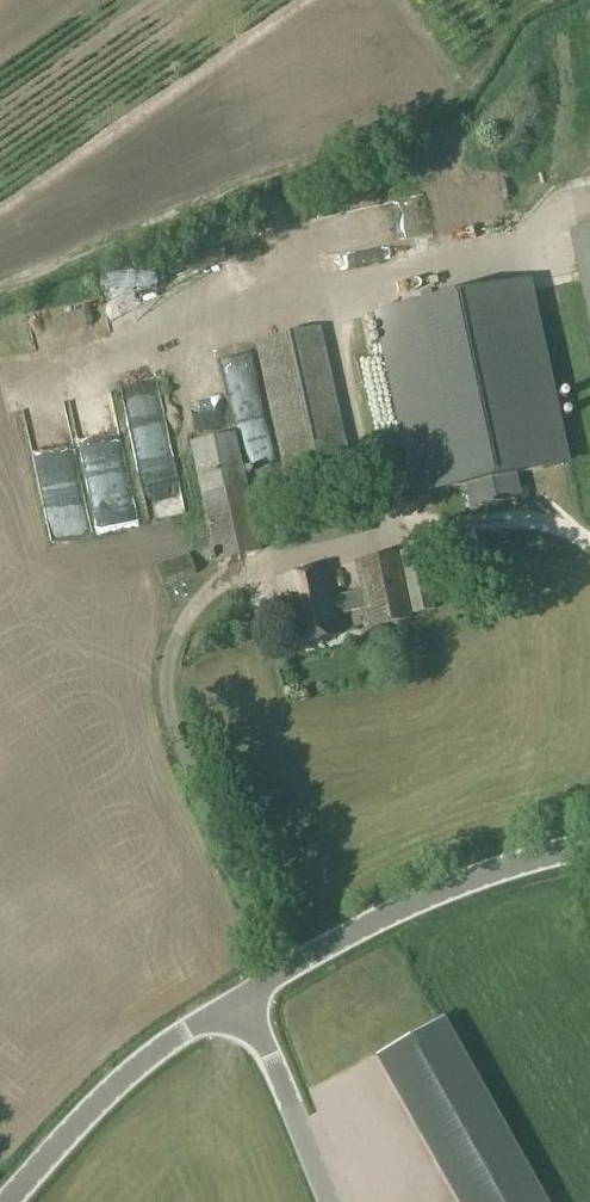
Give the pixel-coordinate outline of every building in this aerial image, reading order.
[(572,231),(589,317),(589,227),(572,231)] [(515,474),(530,471),(563,464),(525,284),(475,294),(378,315),(416,495),(465,485),(470,509),(520,498),(515,474)] [(151,333),(162,319),(151,310),(140,324),(151,333)] [(283,473),(349,459),(320,326),(254,342),(283,473)] [(234,432),(189,443),(214,561),(261,551),(234,432)] [(360,591),(331,597),(325,570),(275,579),(290,644),(339,633),(335,615),(364,609),(368,628),(412,618),(411,614),(435,609),(422,548),(354,561),(360,591)] [(154,565),(162,586),(195,575),(188,553),(154,565)] [(198,587),(181,600),(188,610),(205,597),(198,587)] [(459,1201),(547,1201),(445,1018),(378,1055),(459,1201)]
